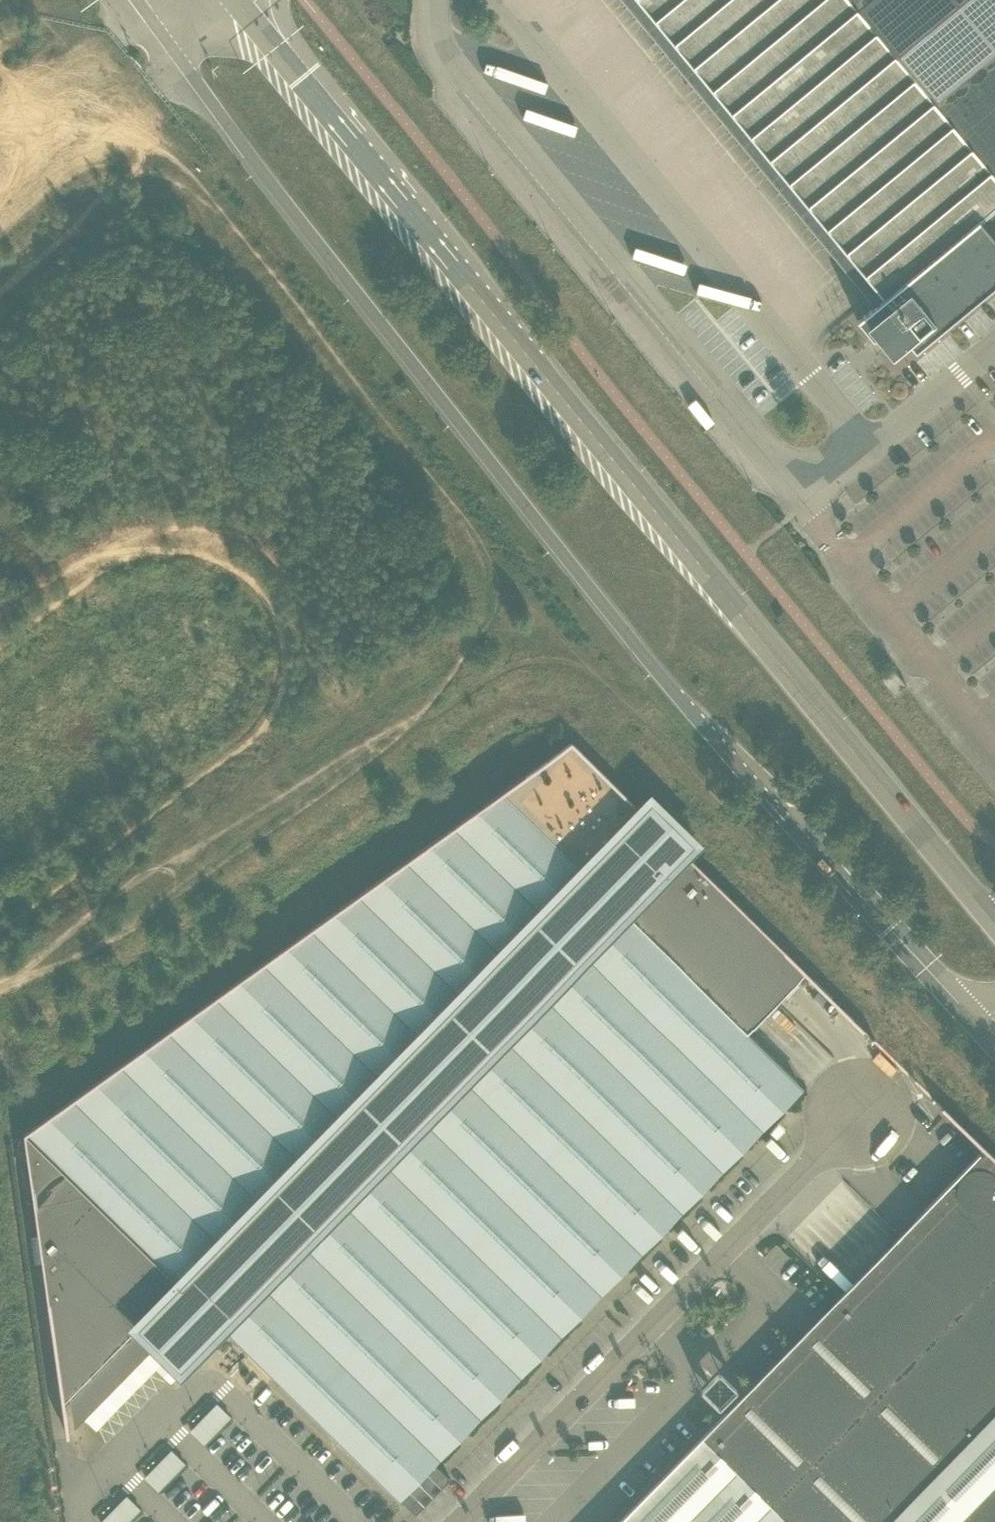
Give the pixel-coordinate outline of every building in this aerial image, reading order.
[(885,298),(858,321),(874,340),(878,337),(894,356),(909,343),(916,352),(994,286),(994,0),(639,0),(885,298)] [(394,1495),(776,1105),(798,1082),(747,1032),(805,974),(873,1040),(874,1038),(572,742),(25,1133),(67,1436),(70,1435),(65,1401),(87,1378),(97,1388),(95,1391),(96,1392),(129,1358),(128,1357),(125,1359),(115,1350),(139,1326),(181,1368),(196,1353),(200,1356),(201,1355),(199,1353),(209,1343),(211,1345),(212,1344),(209,1340),(222,1326),(394,1495)] [(900,1234),(702,1436),(790,1521),(994,1521),(994,1160),(984,1149),(900,1234)] [(715,1369),(698,1385),(714,1404),(732,1387),(715,1369)] [(206,1443),(232,1416),(218,1402),(191,1428),(206,1443)] [(702,1436),(618,1521),(790,1521),(702,1436)] [(159,1490),(187,1462),(172,1448),(145,1475),(159,1490)] [(142,1508),(128,1494),(100,1521),(102,1521),(128,1521),(142,1508)]
